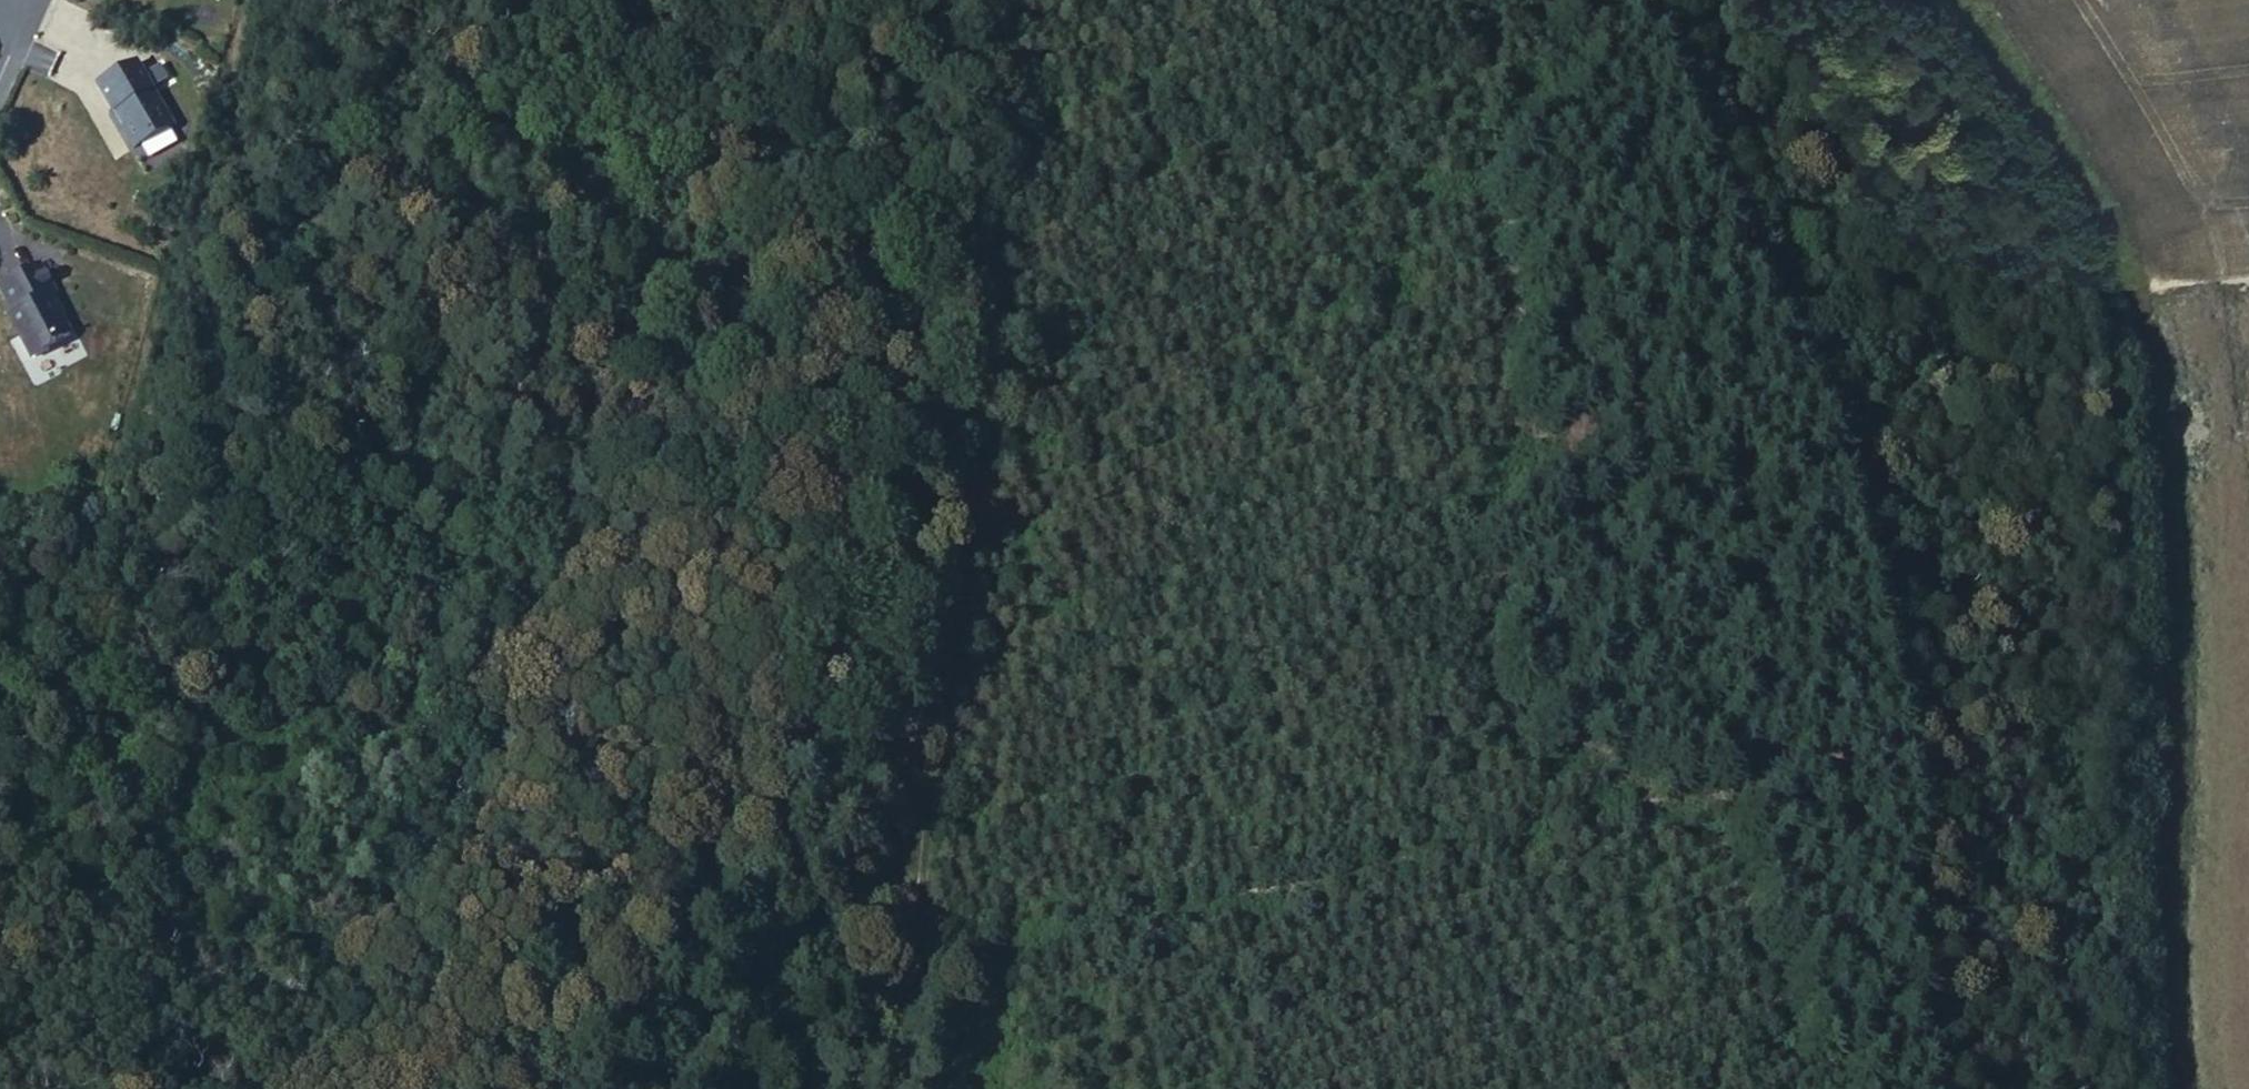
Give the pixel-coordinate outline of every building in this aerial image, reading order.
[(136,66),(96,88),(131,151),(171,129),(136,66)] [(0,282),(0,301),(6,313),(2,316),(22,356),(28,358),(41,351),(43,346),(63,336),(53,314),(49,314),(46,307),(48,306),(44,296),(49,293),(35,265),(0,282)]
